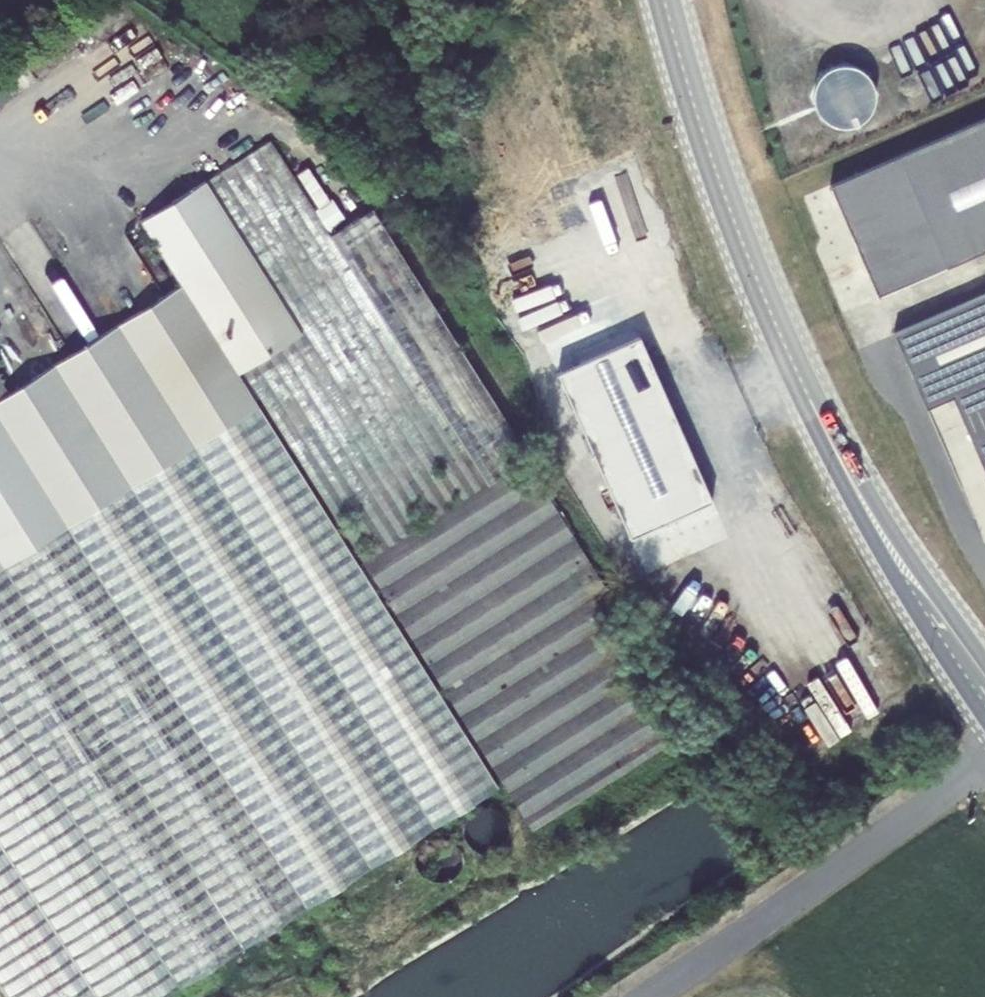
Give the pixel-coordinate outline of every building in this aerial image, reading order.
[(829,185),(877,296),(984,249),(984,118),(829,185)] [(488,482),(330,235),(326,229),(342,219),(308,165),(292,175),(270,140),(140,221),(181,285),(373,590),(378,587),(363,562),(488,482)] [(372,208),(330,235),(488,482),(363,562),(378,587),(531,831),(681,737),(593,596),(606,588),(372,208)] [(181,285),(71,354),(9,393),(2,383),(3,378),(0,377),(0,986),(7,996),(163,996),(498,786),(373,590),(181,285)] [(893,333),(926,408),(952,396),(984,473),(984,293),(893,333)] [(639,335),(558,370),(630,536),(711,501),(639,335)]
